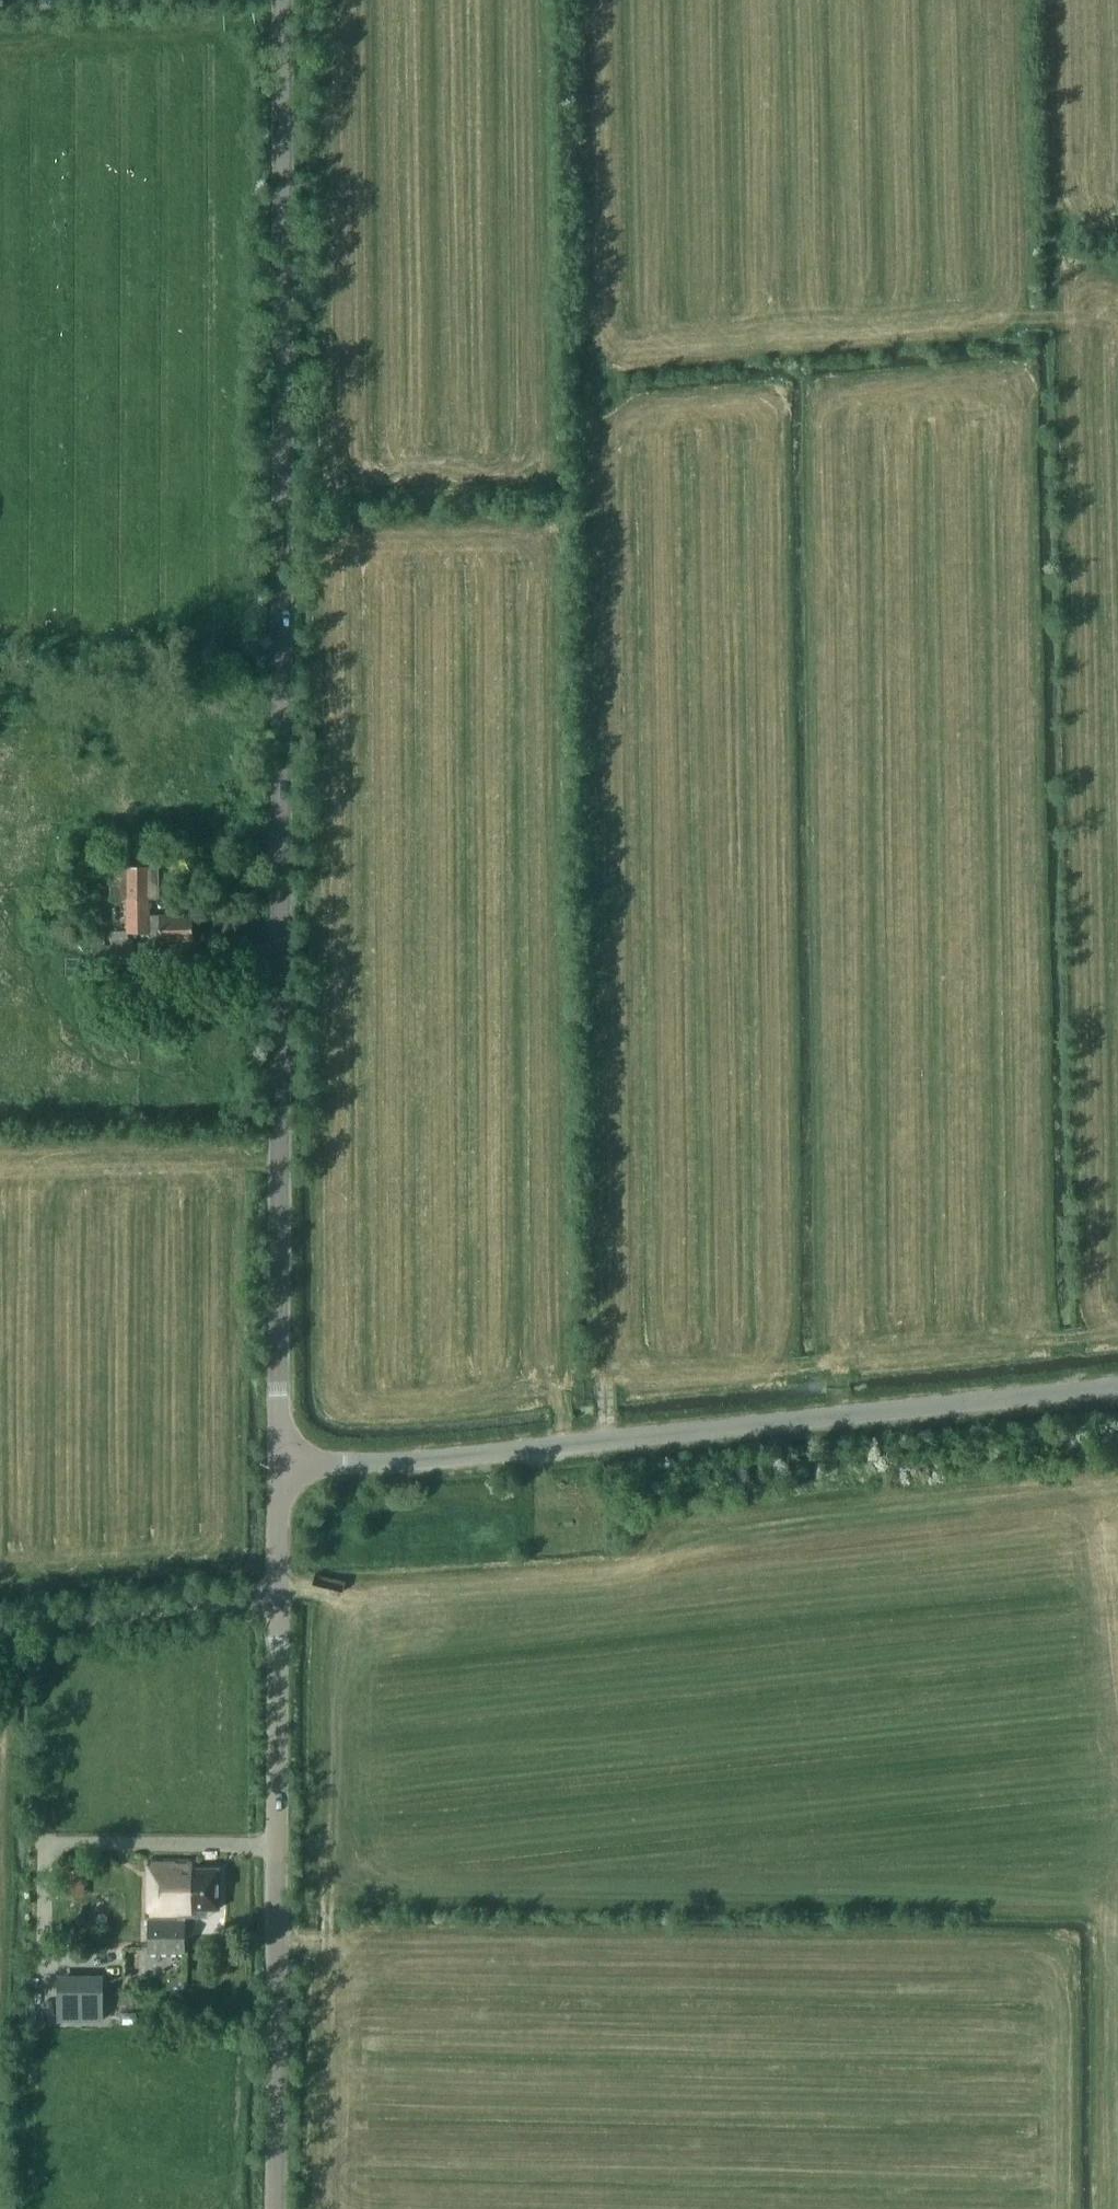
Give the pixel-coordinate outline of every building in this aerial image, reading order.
[(146,914),(146,898),(159,898),(159,865),(110,865),(110,899),(126,899),(126,931),(157,931),(157,944),(175,944),(175,939),(191,940),(191,915),(146,914)] [(125,944),(125,929),(92,930),(92,970),(137,969),(137,944),(125,944)] [(145,1914),(190,1915),(190,1906),(215,1906),(216,1871),(191,1870),(192,1862),(146,1861),(145,1914)] [(144,1952),(183,1952),(184,1920),(145,1920),(144,1952)] [(66,1971),(65,2019),(110,2020),(111,1972),(66,1971)]
